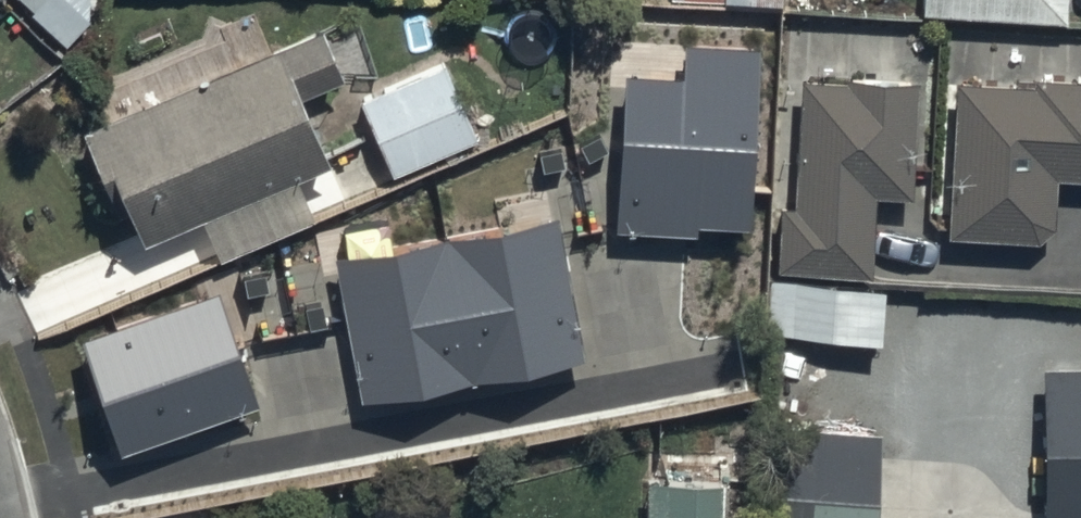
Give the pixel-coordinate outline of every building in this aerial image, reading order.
[(919,14),(1065,19),(1065,0),(920,0),(919,14)] [(326,35),(86,138),(123,224),(133,219),(148,253),(334,173),(305,107),(349,88),(326,35)] [(683,80),(627,78),(619,234),(697,238),(697,230),(752,233),(761,49),(685,46),(683,80)] [(439,59),(355,97),(394,176),(505,125),(495,104),(466,117),(439,59)] [(919,92),(804,86),(797,217),(784,217),(781,280),(874,285),(878,202),(913,204),(919,92)] [(959,89),(951,244),(1042,249),(1058,235),(1060,188),(1080,189),(1080,88),(1047,87),(1047,93),(959,89)] [(558,220),(337,261),(365,404),(585,362),(558,220)] [(887,291),(771,285),(769,341),(885,346),(887,291)] [(219,295),(82,344),(123,458),(259,409),(219,295)] [(1046,376),(1047,517),(1080,517),(1080,376),(1046,376)] [(878,429),(769,429),(767,517),(875,517),(878,429)] [(640,477),(640,517),(716,517),(716,478),(640,477)]
